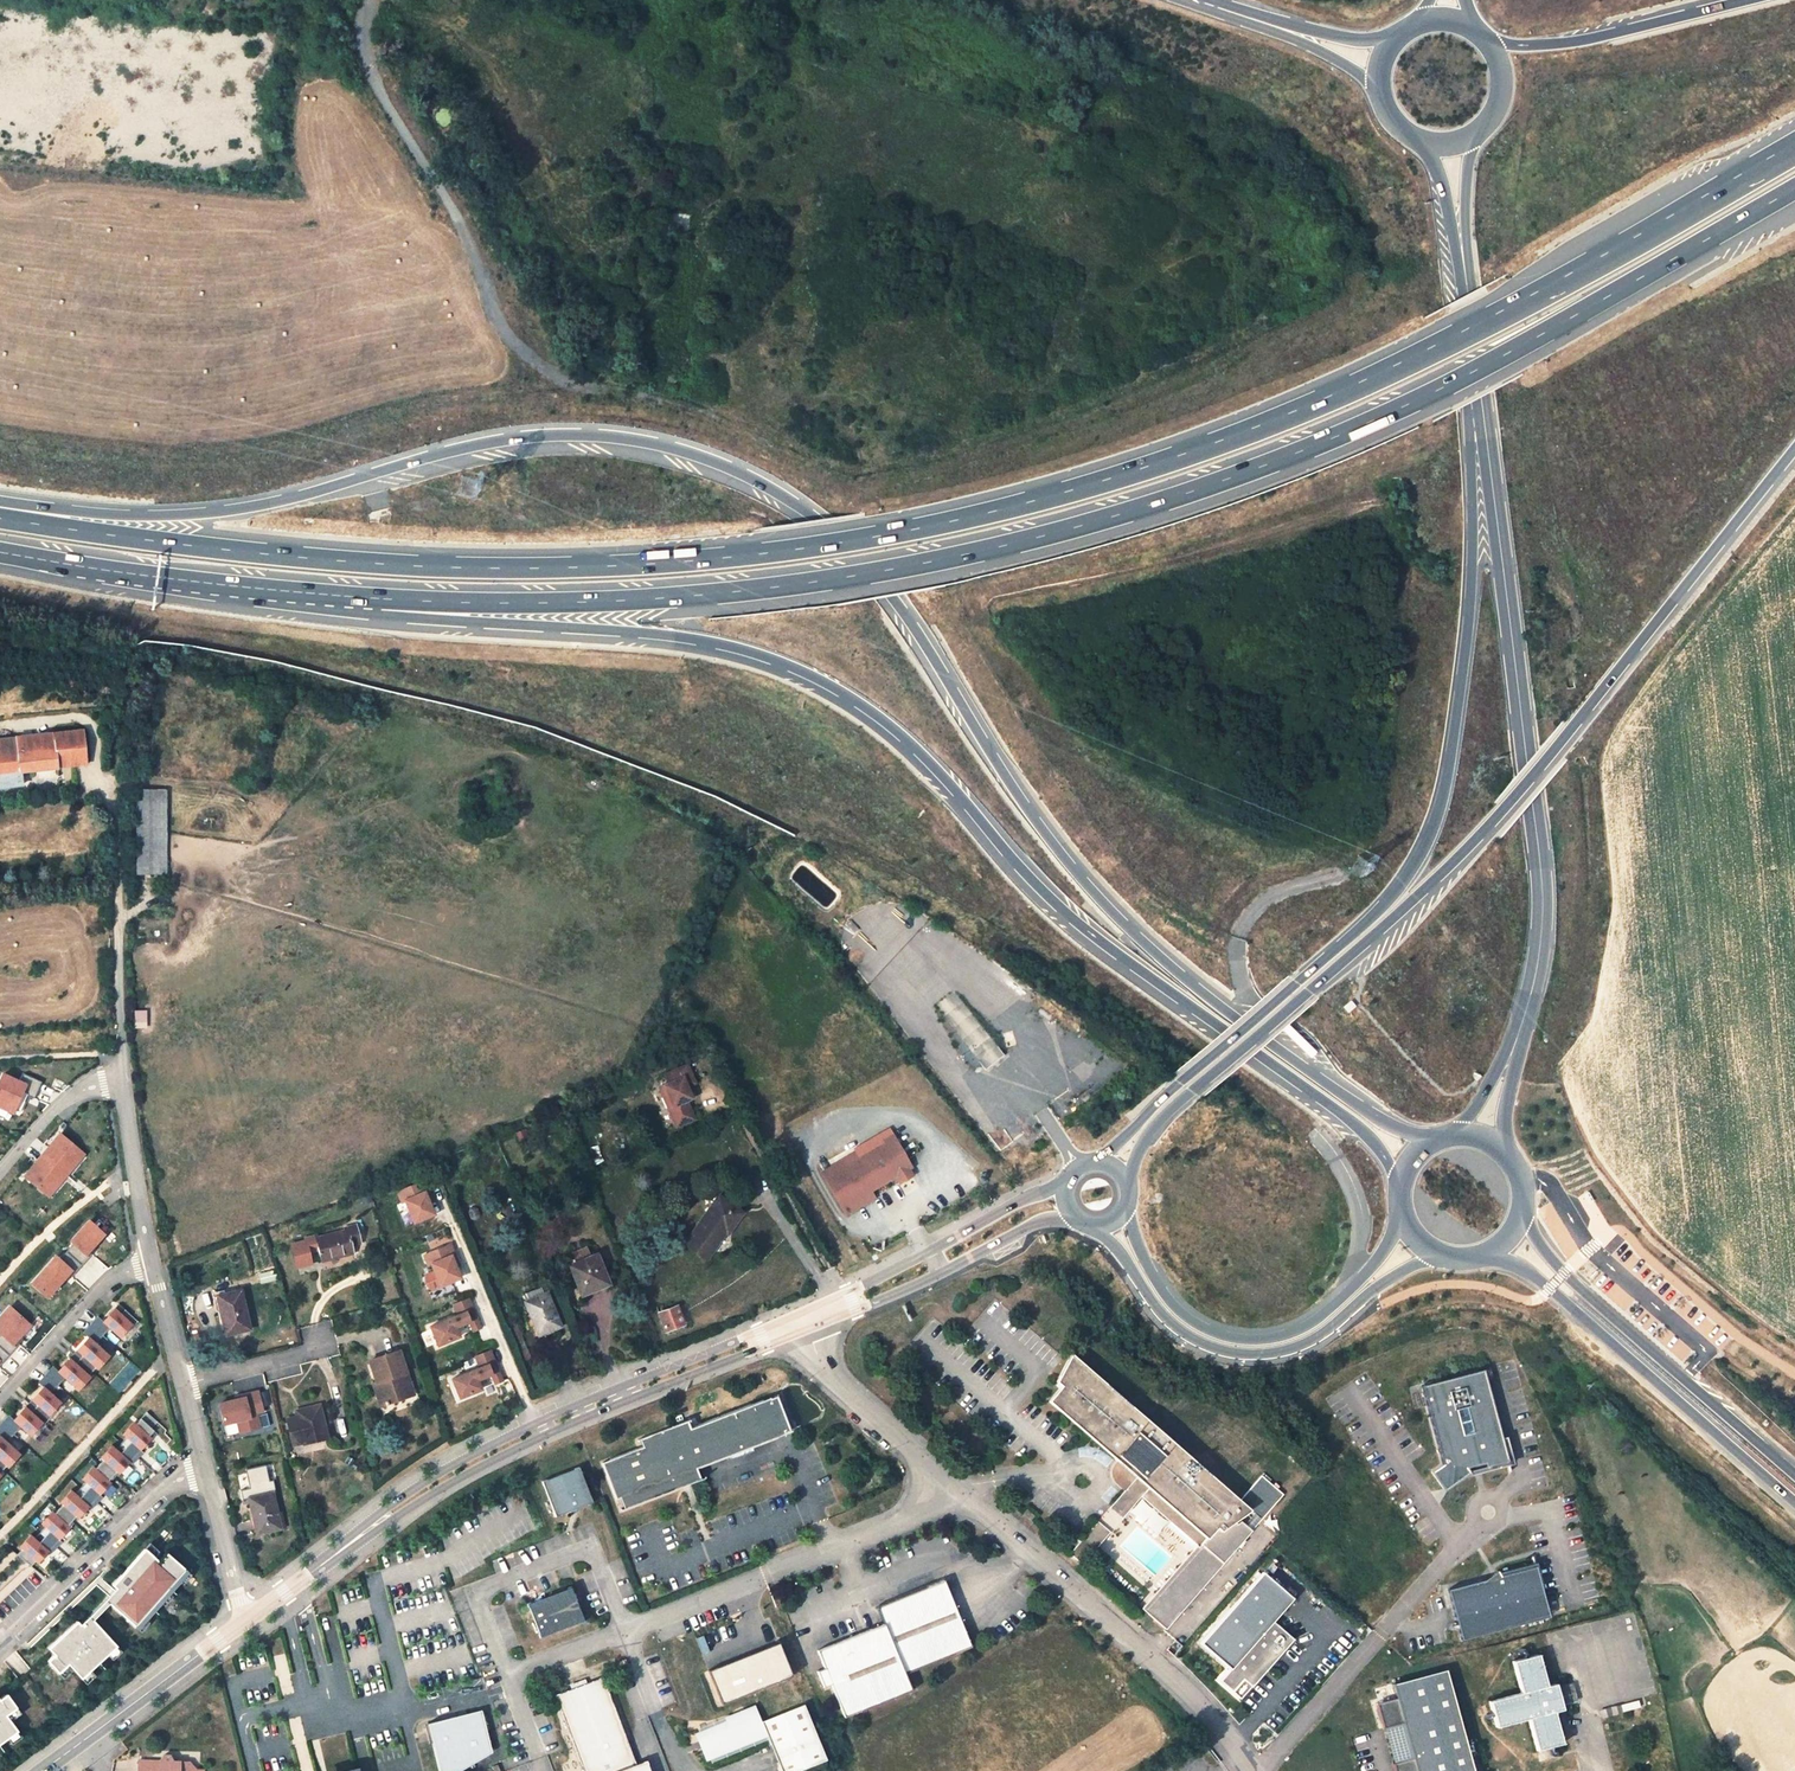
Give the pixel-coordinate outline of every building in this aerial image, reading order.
[(83,732),(54,735),(58,769),(87,766),(83,732)] [(54,735),(0,741),(0,771),(19,769),(20,773),(58,769),(54,735)] [(152,874),(151,792),(139,791),(140,874),(152,874)] [(151,792),(152,874),(165,874),(164,792),(151,792)] [(955,1020),(990,1068),(1005,1057),(955,990),(937,1003),(950,1021),(957,1016),(959,1018),(955,1020)] [(687,1065),(664,1076),(668,1085),(664,1087),(673,1107),(669,1109),(677,1128),(696,1120),(687,1101),(689,1101),(686,1095),(690,1094),(688,1088),(696,1084),(687,1065)] [(0,1079),(0,1109),(13,1115),(15,1111),(19,1113),(27,1094),(34,1097),(41,1082),(25,1075),(23,1081),(3,1073),(0,1079)] [(664,1087),(660,1089),(669,1109),(673,1107),(664,1087)] [(528,1135),(524,1126),(516,1130),(519,1138),(528,1135)] [(59,1132),(23,1177),(49,1198),(86,1154),(59,1132)] [(912,1169),(893,1137),(884,1142),(886,1145),(859,1162),(827,1181),(847,1216),(875,1199),(872,1193),(897,1178),(901,1184),(913,1177),(910,1170),(912,1169)] [(827,1181),(859,1162),(856,1156),(823,1175),(827,1181)] [(430,1202),(426,1192),(429,1191),(425,1180),(399,1191),(403,1201),(406,1200),(415,1222),(435,1214),(430,1202)] [(707,1259),(725,1232),(729,1233),(743,1212),(720,1196),(705,1218),(704,1217),(685,1244),(707,1259)] [(56,1255),(31,1284),(47,1300),(70,1275),(72,1276),(92,1254),(90,1252),(105,1234),(89,1219),(69,1241),(73,1244),(60,1259),(56,1255)] [(321,1261),(354,1253),(352,1246),(360,1243),(356,1225),(345,1228),(346,1231),(315,1239),(321,1261)] [(456,1266),(452,1256),(455,1255),(451,1244),(425,1255),(429,1265),(432,1264),(441,1285),(461,1277),(456,1266)] [(577,1263),(591,1258),(587,1248),(573,1254),(577,1263)] [(577,1263),(571,1266),(584,1295),(597,1289),(596,1287),(609,1281),(598,1255),(591,1258),(577,1263)] [(542,1288),(526,1294),(528,1301),(544,1294),(542,1288)] [(249,1329),(240,1291),(224,1295),(227,1308),(222,1309),(227,1335),(249,1329)] [(561,1326),(547,1293),(544,1294),(528,1301),(525,1302),(539,1335),(561,1326)] [(460,1336),(456,1327),(470,1322),(472,1326),(479,1323),(469,1297),(454,1304),(458,1314),(430,1326),(438,1345),(452,1340),(460,1336)] [(24,1339),(22,1337),(32,1325),(9,1304),(0,1315),(0,1334),(0,1365),(24,1339)] [(4,1466),(7,1467),(19,1454),(6,1442),(18,1427),(30,1436),(36,1429),(38,1430),(56,1411),(55,1409),(60,1403),(50,1392),(63,1378),(77,1391),(91,1376),(88,1374),(93,1366),(97,1369),(109,1355),(95,1342),(107,1328),(119,1337),(125,1331),(127,1332),(136,1322),(118,1305),(115,1308),(102,1322),(96,1317),(82,1333),(88,1337),(57,1371),(52,1367),(37,1381),(43,1386),(12,1419),(8,1415),(0,1423),(0,1471),(4,1466)] [(660,1313),(667,1331),(685,1324),(678,1306),(660,1313)] [(1251,1467),(1232,1489),(1079,1347),(1062,1374),(1067,1379),(1053,1393),(1123,1457),(1121,1459),(1122,1491),(1125,1493),(1111,1509),(1122,1520),(1142,1498),(1197,1549),(1139,1609),(1162,1631),(1250,1531),(1238,1519),(1252,1508),(1262,1517),(1281,1494),(1251,1467)] [(482,1389),(478,1380),(492,1374),(493,1379),(501,1376),(491,1350),(476,1356),(480,1367),(452,1378),(460,1398),(473,1392),(482,1389)] [(408,1377),(400,1351),(370,1361),(378,1384),(380,1383),(383,1391),(377,1392),(382,1406),(406,1398),(400,1380),(408,1377)] [(1498,1453),(1472,1362),(1410,1379),(1425,1431),(1422,1465),(1434,1481),(1458,1464),(1454,1461),(1474,1456),(1475,1459),(1498,1453)] [(414,1395),(408,1377),(400,1380),(406,1398),(414,1395)] [(375,1385),(377,1392),(383,1391),(380,1383),(378,1384),(375,1385)] [(239,1398),(217,1403),(223,1426),(235,1422),(238,1434),(261,1428),(257,1414),(263,1412),(258,1390),(238,1394),(239,1398)] [(783,1400),(758,1410),(768,1439),(793,1429),(783,1400)] [(328,1437),(320,1405),(307,1408),(308,1414),(297,1417),(287,1420),(294,1446),(328,1437)] [(308,1414),(307,1408),(296,1410),(297,1417),(308,1414)] [(649,1450),(608,1466),(627,1513),(705,1482),(699,1467),(768,1439),(758,1410),(697,1434),(692,1423),(645,1441),(649,1450)] [(30,1534),(19,1547),(21,1549),(16,1555),(29,1566),(33,1560),(37,1563),(48,1550),(50,1552),(60,1541),(58,1540),(69,1527),(67,1525),(74,1515),(78,1519),(88,1506),(91,1508),(101,1497),(98,1495),(110,1483),(107,1480),(115,1471),(118,1474),(129,1462),(131,1464),(142,1452),(139,1450),(150,1438),(148,1435),(152,1430),(149,1428),(155,1422),(154,1421),(146,1413),(140,1419),(136,1424),(133,1422),(122,1434),(126,1439),(116,1449),(112,1445),(100,1457),(103,1460),(94,1468),(92,1466),(81,1478),(86,1483),(75,1494),(71,1489),(59,1502),(62,1504),(54,1513),(52,1510),(40,1523),(45,1528),(35,1539),(30,1534)] [(559,1518),(596,1504),(583,1469),(546,1482),(559,1518)] [(280,1529),(272,1494),(251,1498),(255,1519),(257,1519),(260,1533),(280,1529)] [(295,1514),(293,1504),(289,1505),(285,1506),(288,1516),(295,1514)] [(1038,1519),(1028,1511),(1025,1516),(1033,1524),(1034,1523),(1038,1519)] [(1081,1563),(1109,1532),(1098,1522),(1070,1553),(1081,1563)] [(995,1543),(991,1548),(997,1554),(1002,1549),(995,1543)] [(159,1562),(144,1549),(112,1585),(116,1589),(120,1592),(110,1603),(136,1626),(185,1570),(167,1553),(159,1562)] [(1544,1608),(1530,1558),(1495,1567),(1492,1562),(1479,1572),(1444,1582),(1458,1632),(1544,1608)] [(1264,1570),(1200,1643),(1229,1669),(1220,1679),(1245,1701),(1297,1641),(1278,1624),(1298,1601),(1264,1570)] [(838,1701),(845,1717),(896,1696),(912,1690),(905,1674),(972,1646),(943,1577),(876,1607),(882,1623),(817,1650),(825,1669),(818,1672),(824,1687),(831,1685),(838,1701)] [(541,1637),(585,1620),(571,1585),(527,1602),(541,1637)] [(112,1593),(80,1625),(84,1629),(93,1620),(110,1603),(120,1592),(116,1589),(112,1593)] [(80,1625),(77,1621),(48,1648),(54,1654),(48,1661),(59,1673),(68,1664),(81,1678),(116,1646),(93,1620),(84,1629),(80,1625)] [(721,1702),(797,1673),(784,1640),(708,1669),(721,1702)] [(1517,1713),(1525,1746),(1551,1739),(1542,1707),(1551,1704),(1544,1678),(1535,1680),(1526,1648),(1501,1655),(1509,1687),(1478,1695),(1486,1722),(1517,1713)] [(1438,1662),(1385,1678),(1389,1692),(1369,1697),(1376,1722),(1380,1721),(1390,1756),(1386,1757),(1390,1770),(1468,1770),(1438,1662)] [(1566,1700),(1559,1674),(1544,1678),(1551,1704),(1566,1700)] [(551,1695),(583,1770),(651,1770),(645,1758),(635,1762),(599,1675),(551,1695)] [(7,1695),(0,1699),(0,1744),(17,1731),(6,1716),(16,1708),(7,1695)] [(695,1731),(706,1757),(763,1735),(778,1770),(793,1770),(822,1759),(800,1703),(758,1720),(751,1704),(729,1713),(731,1717),(695,1731)] [(482,1708),(428,1722),(442,1770),(458,1770),(493,1749),(482,1708)] [(175,1761),(171,1756),(165,1756),(160,1761),(139,1760),(139,1770),(200,1770),(192,1762),(175,1761)] [(491,1765),(493,1770),(502,1770),(499,1763),(499,1762),(491,1765)]
